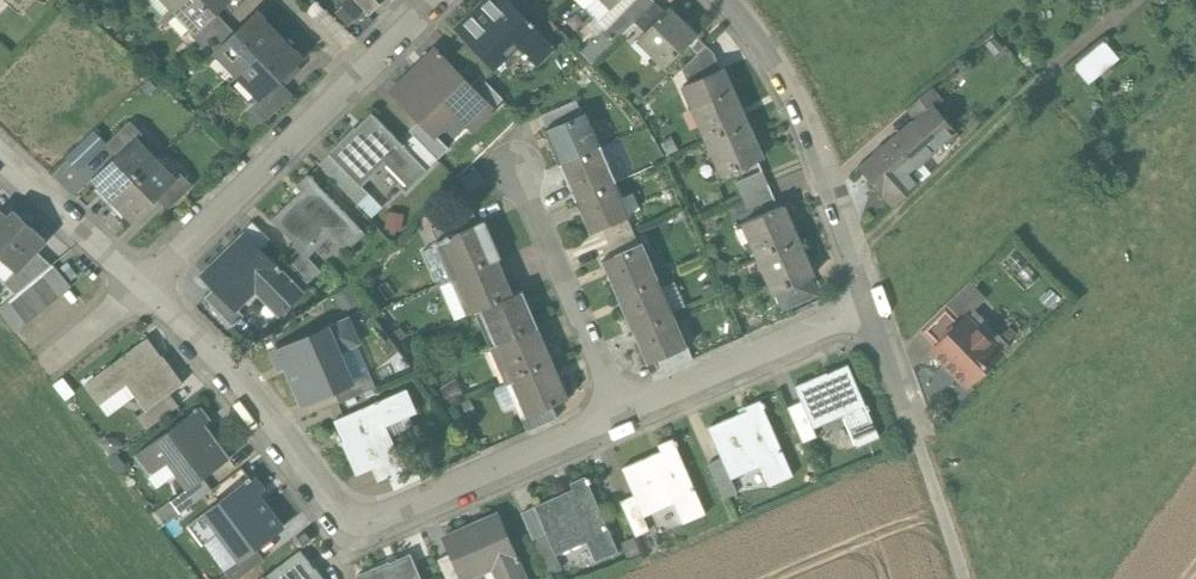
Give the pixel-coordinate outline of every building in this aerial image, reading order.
[(173,8),(196,31),(215,13),(228,0),(181,0),(173,8)] [(367,15),(381,2),(379,0),(353,0),(367,15)] [(506,0),(491,0),(483,7),(482,6),(456,31),(467,43),(488,64),(512,40),(536,64),(553,47),(532,26),(534,25),(530,22),(529,23),(506,0)] [(612,8),(604,0),(566,0),(564,2),(576,15),(585,6),(597,17),(589,24),(601,36),(625,12),(637,0),(621,0),(612,8)] [(621,0),(604,0),(612,8),(621,0)] [(655,1),(653,0),(637,0),(625,12),(635,22),(655,1)] [(646,33),(666,13),(655,1),(635,22),(646,33)] [(654,53),(667,66),(696,37),(669,10),(666,13),(646,33),(643,36),(657,50),(654,53)] [(622,34),(635,22),(625,12),(601,36),(583,55),(592,64),(622,34)] [(203,44),(225,23),(215,13),(196,31),(193,35),(203,44)] [(235,33),(216,52),(238,74),(277,35),(264,22),(265,21),(265,19),(265,17),(264,16),(263,15),(262,14),(260,13),(258,13),(257,13),(255,14),(254,15),(253,16),(235,33)] [(646,33),(635,22),(622,34),(647,60),(654,53),(657,50),(643,36),(646,33)] [(208,60),(216,52),(235,33),(225,23),(203,44),(198,49),(208,60)] [(277,35),(238,74),(261,98),(298,62),(299,61),(300,60),(301,59),(301,57),(301,55),(301,54),(300,52),(299,51),(297,50),(295,50),(294,50),(292,51),(277,35)] [(480,77),(485,82),(495,71),(488,64),(467,43),(456,53),(480,77)] [(685,71),(713,59),(710,52),(705,47),(683,69),(685,71)] [(469,87),(441,58),(442,57),(440,54),(438,55),(435,52),(425,62),(430,67),(398,97),(421,120),(434,134),(458,111),(474,127),(492,110),(469,87)] [(1077,71),(1087,82),(1108,63),(1098,53),(1077,71)] [(690,84),(718,71),(713,59),(685,71),(690,84)] [(714,139),(748,125),(724,69),(718,71),(690,84),(684,86),(694,109),(699,106),(707,124),(702,127),(708,142),(714,139)] [(469,87),(492,110),(502,100),(485,82),(480,77),(469,87)] [(281,86),(255,111),(265,122),(291,97),(281,86)] [(918,121),(934,107),(941,101),(931,89),(907,109),(918,121)] [(540,117),(545,130),(586,113),(580,99),(540,117)] [(876,156),(861,169),(893,206),(917,185),(916,184),(912,187),(902,176),(916,164),(917,165),(920,162),(956,130),(934,107),(918,121),(913,125),(912,124),(894,140),(895,141),(877,157),(876,156)] [(458,111),(434,134),(448,148),(450,151),(474,127),(458,111)] [(545,130),(561,165),(601,148),(586,113),(545,130)] [(403,146),(372,115),(356,130),(355,128),(328,154),(330,156),(361,187),(385,163),(409,188),(427,171),(406,149),(407,148),(404,145),(403,146)] [(448,148),(434,134),(421,120),(410,131),(437,159),(448,148)] [(134,138),(136,140),(142,134),(131,121),(106,145),(116,155),(134,138)] [(723,177),(763,160),(748,125),(714,139),(722,158),(716,161),(723,177)] [(92,178),(113,200),(155,160),(136,140),(134,138),(116,155),(92,178)] [(561,165),(576,200),(616,182),(601,148),(561,165)] [(361,187),(330,156),(320,166),(358,205),(369,195),(361,187)] [(174,180),(155,160),(113,200),(134,221),(157,199),(175,181),(174,180)] [(916,184),(917,185),(930,173),(920,162),(917,165),(916,164),(902,176),(912,187),(916,184)] [(736,183),(742,196),(769,185),(763,171),(736,183)] [(174,180),(175,181),(157,199),(167,210),(192,185),(181,173),(174,180)] [(310,178),(307,175),(297,185),(302,190),(271,220),(293,244),(306,258),(330,235),(346,251),(364,234),(312,180),(314,178),(312,176),(310,178)] [(576,200),(591,235),(602,230),(628,218),(631,217),(616,182),(576,200)] [(742,196),(748,211),(775,199),(769,185),(742,196)] [(369,195),(358,205),(371,218),(381,208),(369,195)] [(764,256),(798,241),(783,207),(750,221),(758,240),(753,243),(759,258),(764,256)] [(389,210),(386,228),(402,231),(405,212),(389,210)] [(0,212),(0,257),(4,261),(10,254),(21,264),(22,265),(36,251),(45,241),(14,211),(8,218),(1,211),(0,212)] [(439,244),(482,225),(476,211),(433,229),(439,244)] [(608,243),(634,232),(628,218),(602,230),(608,243)] [(482,225),(439,244),(448,264),(450,263),(457,278),(497,261),(482,225)] [(614,257),(640,245),(634,232),(608,243),(614,257)] [(300,292),(279,271),(281,269),(278,266),(276,268),(245,236),(229,252),(227,251),(202,276),(215,289),(235,309),(258,286),(282,310),(300,292)] [(813,275),(798,241),(764,256),(773,275),(768,277),(774,292),(781,289),(808,277),(813,275)] [(321,272),(306,258),(293,244),(283,254),(310,282),(315,278),(321,272)] [(602,262),(617,296),(657,278),(643,244),(640,245),(614,257),(602,262)] [(51,266),(36,251),(22,265),(21,264),(3,283),(16,295),(20,292),(31,283),(41,274),(51,266)] [(457,278),(455,279),(464,301),(466,300),(472,313),(480,310),(513,296),(497,261),(457,278)] [(71,288),(53,265),(41,274),(60,297),(71,288)] [(321,272),(315,278),(329,291),(341,280),(328,266),(321,272)] [(60,297),(41,274),(31,283),(49,306),(60,297)] [(814,291),(808,277),(781,289),(787,303),(814,291)] [(617,296),(632,330),(672,312),(661,287),(657,278),(617,296)] [(661,287),(672,312),(685,306),(674,281),(661,287)] [(946,304),(963,321),(966,318),(973,312),(987,299),(970,281),(946,304)] [(49,306),(31,283),(20,292),(38,315),(49,306)] [(699,287),(703,297),(715,293),(711,283),(699,287)] [(1050,288),(1038,299),(1050,312),(1062,301),(1050,288)] [(235,309),(215,289),(205,299),(232,326),(242,316),(235,309)] [(38,315),(20,292),(16,295),(8,301),(27,323),(38,315)] [(513,296),(480,310),(489,331),(490,330),(497,345),(536,328),(521,292),(513,296)] [(8,301),(0,308),(0,314),(14,333),(27,323),(8,301)] [(919,330),(936,348),(963,321),(946,304),(919,330)] [(632,330),(647,364),(659,359),(687,347),(672,312),(632,330)] [(966,318),(1001,354),(1007,347),(973,312),(966,318)] [(936,348),(933,351),(967,387),(1001,354),(966,318),(963,321),(936,348)] [(277,351),(271,354),(277,368),(285,365),(302,404),(334,390),(349,384),(336,352),(357,344),(348,321),(279,350),(279,349),(276,350),(277,351)] [(497,345),(495,346),(504,367),(506,367),(512,381),(552,364),(536,328),(497,345)] [(107,367),(83,385),(99,405),(126,385),(146,412),(172,392),(183,384),(163,357),(161,359),(145,338),(111,365),(109,363),(105,366),(107,367)] [(693,360),(687,347),(659,359),(664,372),(693,360)] [(522,403),(528,416),(555,404),(567,399),(552,364),(512,381),(511,382),(520,403),(522,403)] [(826,374),(795,387),(802,403),(813,429),(844,415),(858,447),(880,437),(868,411),(870,410),(868,405),(866,406),(849,366),(826,375),(826,374)] [(349,384),(334,390),(340,404),(375,388),(369,375),(349,384)] [(340,446),(353,476),(372,468),(397,457),(388,437),(384,427),(401,419),(415,413),(406,391),(378,403),(377,400),(373,402),(374,405),(333,422),(343,445),(340,446)] [(172,392),(146,412),(139,417),(147,429),(181,405),(172,392)] [(460,404),(465,417),(478,412),(472,399),(460,404)] [(747,413),(708,430),(721,459),(730,480),(761,466),(770,486),(791,477),(759,403),(745,409),(747,413)] [(817,438),(813,429),(802,403),(787,409),(803,445),(817,438)] [(555,404),(528,416),(533,430),(561,418),(555,404)] [(194,412),(133,456),(148,476),(166,463),(186,489),(204,476),(228,458),(203,424),(209,419),(200,407),(197,409),(196,407),(192,409),(194,412)] [(384,427),(388,437),(406,430),(401,419),(384,427)] [(108,435),(100,441),(111,454),(124,443),(118,437),(108,435)] [(653,455),(622,469),(633,496),(643,517),(675,504),(683,524),(705,514),(675,446),(678,445),(676,442),(674,443),(673,440),(658,446),(663,459),(656,462),(653,455)] [(410,452),(397,457),(372,468),(378,481),(389,476),(415,465),(410,452)] [(736,493),(730,480),(721,459),(707,465),(722,499),(736,493)] [(415,465),(389,476),(394,489),(421,478),(415,465)] [(204,476),(186,489),(172,500),(181,512),(214,488),(204,476)] [(246,481),(185,526),(201,547),(219,534),(238,560),(256,547),(281,528),(255,493),(261,489),(252,477),(249,479),(248,477),(245,479),(246,481)] [(565,494),(534,508),(545,534),(555,555),(585,542),(594,561),(616,552),(586,485),(589,484),(587,480),(585,481),(584,479),(569,485),(575,498),(568,501),(565,494)] [(649,531),(643,517),(633,496),(620,502),(635,537),(649,531)] [(176,516),(181,512),(172,500),(151,515),(160,528),(176,516)] [(520,514),(532,540),(545,534),(534,508),(520,514)] [(184,527),(176,516),(160,528),(169,539),(184,527)] [(444,540),(451,555),(461,578),(466,578),(492,568),(497,578),(523,578),(516,562),(519,561),(517,557),(514,558),(496,518),(474,528),(474,526),(444,540)] [(561,569),(555,555),(545,534),(532,540),(547,575),(561,569)] [(643,555),(635,537),(624,542),(632,560),(643,555)] [(238,560),(223,572),(228,578),(240,578),(265,560),(256,547),(238,560)] [(314,569),(313,570),(299,552),(264,578),(262,576),(260,578),(322,578),(314,569)] [(451,555),(437,561),(445,578),(461,578),(451,555)] [(356,577),(357,578),(419,578),(409,556),(387,565),(386,564),(356,577)]
